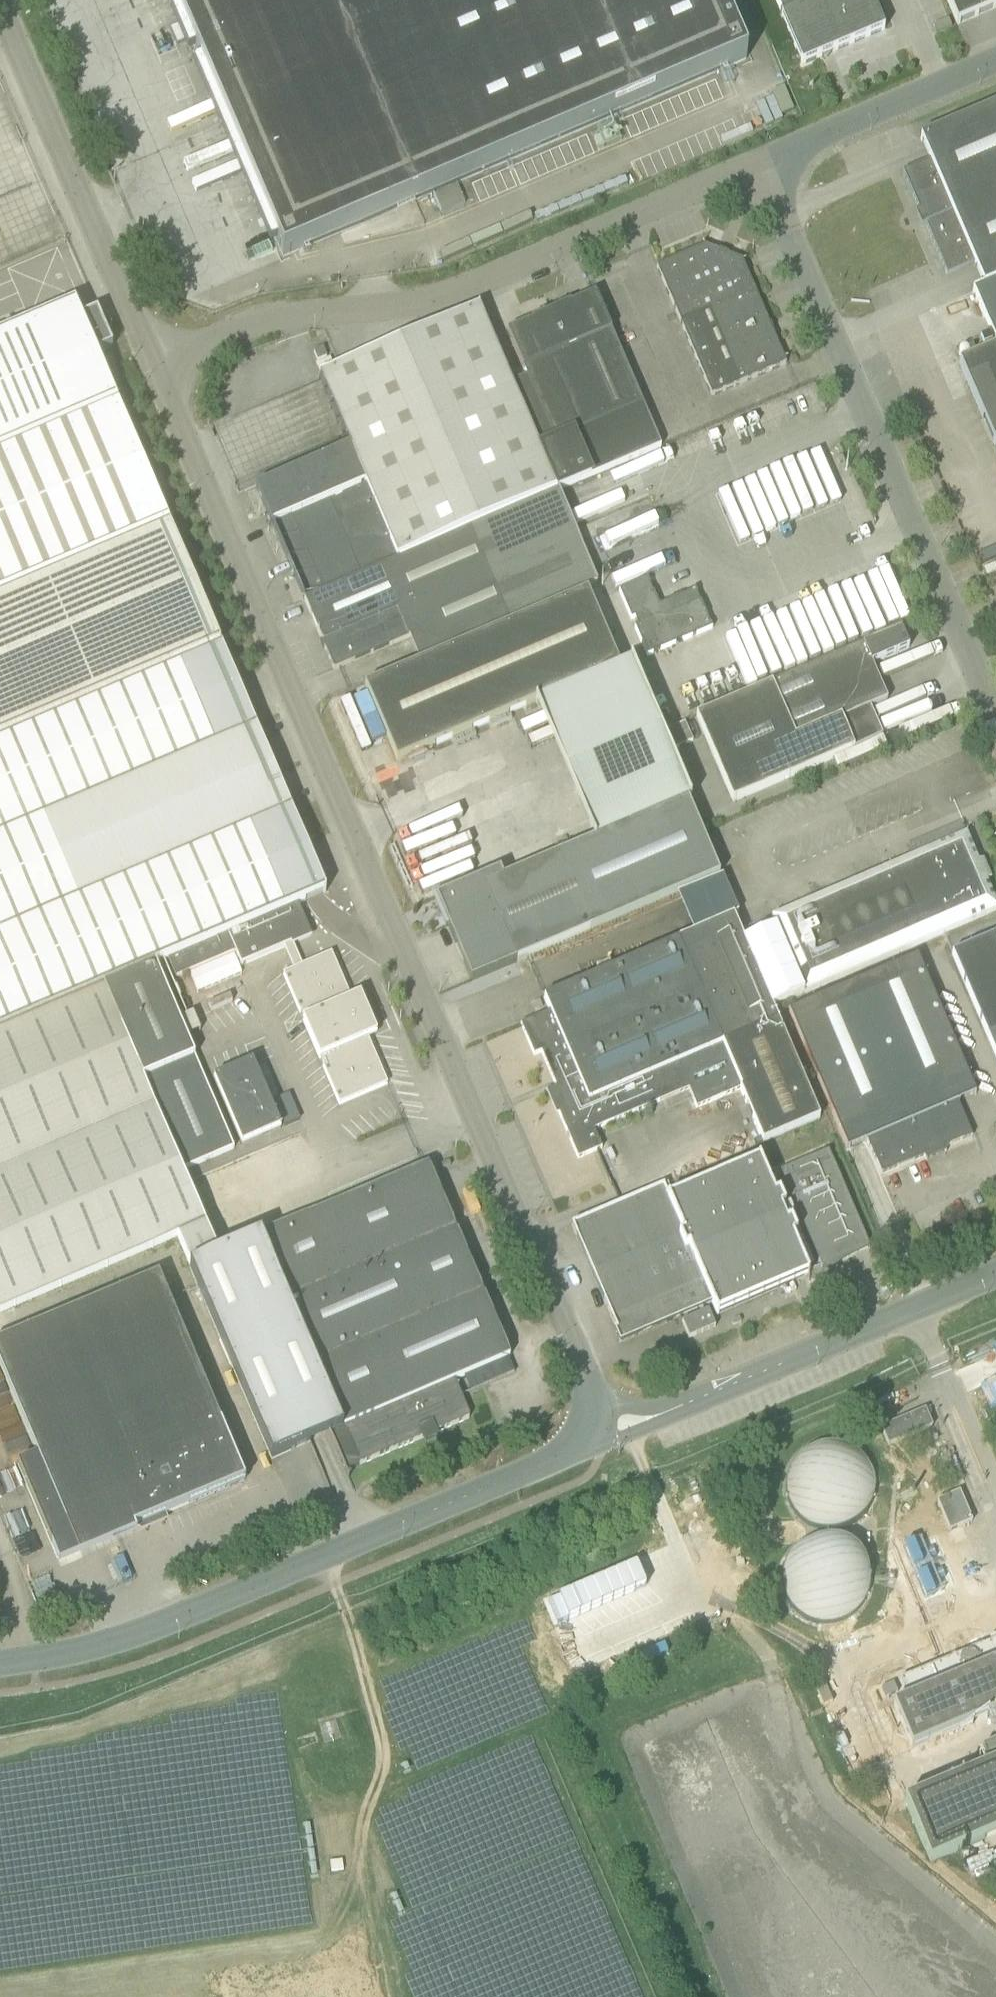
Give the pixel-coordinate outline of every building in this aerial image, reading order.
[(283,259),(747,61),(721,0),(173,0),(283,259)] [(821,58),(885,31),(871,0),(774,0),(801,63),(802,66),(821,58)] [(995,9),(995,0),(947,0),(958,26),(995,9)] [(786,88),(730,109),(741,136),(796,114),(786,88)] [(947,277),(975,265),(984,288),(995,283),(995,106),(920,139),(930,161),(903,173),(924,222),(920,223),(922,227),(925,226),(947,277)] [(657,267),(681,323),(712,397),(787,365),(742,261),(705,247),(657,267)] [(984,288),(973,293),(995,346),(995,283),(984,288)] [(644,407),(596,295),(571,306),(570,305),(551,313),(600,426),(644,407)] [(307,821),(303,811),(293,816),(154,492),(119,410),(96,356),(113,349),(98,313),(81,319),(75,305),(0,337),(0,1314),(178,1238),(191,1267),(219,1254),(183,1171),(235,1149),(180,1020),(188,1016),(165,962),(169,961),(185,995),(244,970),(250,983),(293,965),(295,972),(284,977),(340,1106),(386,1086),(388,1085),(368,1039),(377,1035),(361,996),(352,1000),(332,954),(303,967),(301,962),(319,954),(306,923),(298,905),(317,897),(326,893),(305,844),(315,840),(307,821)] [(316,366),(321,377),(320,378),(350,448),(256,488),(305,601),(557,493),(557,492),(558,492),(539,451),(511,385),(479,310),(341,369),(336,371),(331,360),(316,366)] [(600,426),(551,313),(532,321),(533,322),(507,333),(527,378),(555,444),(574,436),(600,426)] [(959,363),(995,449),(995,347),(959,363)] [(327,358),(323,349),(314,353),(318,362),(327,358)] [(527,378),(511,385),(539,451),(555,444),(527,378)] [(558,492),(591,478),(661,448),(644,407),(600,426),(574,436),(555,444),(539,451),(558,492)] [(557,493),(305,601),(334,671),(340,668),(426,631),(435,653),(436,653),(586,589),(598,584),(557,493)] [(647,580),(620,592),(631,620),(635,618),(639,627),(635,629),(647,656),(712,629),(700,602),(673,613),(669,603),(659,607),(647,580)] [(436,653),(435,653),(364,684),(397,764),(537,704),(620,669),(586,589),(436,653)] [(870,709),(887,702),(872,666),(909,650),(901,630),(697,717),(733,803),(882,739),(870,709)] [(629,665),(620,669),(537,704),(596,840),(688,801),(629,665)] [(693,742),(685,724),(664,733),(672,751),(693,742)] [(720,876),(688,801),(596,840),(485,887),(482,880),(418,907),(453,990),(498,971),(528,958),(720,876)] [(995,911),(995,905),(966,835),(773,918),(776,927),(805,992),(943,933),(995,911)] [(549,1091),(579,1159),(597,1151),(602,1149),(594,1131),(659,1103),(667,1122),(684,1116),(740,1089),(750,1112),(761,1137),(764,1143),(819,1118),(771,1006),(744,941),(740,931),(734,918),(613,969),(600,975),(545,998),(551,1013),(521,1025),(534,1056),(542,1053),(557,1088),(549,1091)] [(744,941),(771,1006),(805,992),(776,927),(744,941)] [(973,1003),(995,993),(995,937),(953,956),(973,1003)] [(881,1176),(972,1138),(958,1103),(969,1098),(976,1095),(917,957),(789,1012),(847,1149),(857,1145),(867,1141),(881,1176)] [(596,967),(600,975),(613,969),(610,961),(596,967)] [(973,1003),(995,1056),(995,993),(973,1003)] [(196,1015),(185,1018),(190,1034),(201,1031),(196,1015)] [(253,1062),(215,1079),(243,1144),(281,1128),(253,1062)] [(781,1172),(815,1253),(823,1270),(825,1271),(827,1272),(828,1273),(830,1272),(832,1272),(835,1269),(839,1266),(851,1257),(870,1249),(863,1233),(829,1152),(781,1172)] [(802,1279),(809,1276),(793,1239),(797,1237),(791,1224),(788,1225),(781,1211),(785,1209),(780,1196),(776,1198),(760,1160),(669,1198),(664,1186),(621,1205),(572,1226),(621,1341),(712,1303),(717,1315),(802,1279)] [(511,1357),(429,1166),(422,1168),(191,1268),(198,1285),(273,1460),(321,1439),(329,1435),(345,1472),(469,1419),(470,1418),(470,1416),(455,1381),(511,1357)] [(246,1481),(169,1298),(160,1276),(0,1344),(0,1368),(37,1456),(78,1552),(118,1535),(246,1481)] [(690,1339),(716,1328),(709,1311),(683,1322),(690,1339)] [(926,1411),(883,1429),(882,1430),(889,1446),(933,1428),(926,1411)] [(814,1443),(801,1452),(791,1464),(787,1480),(787,1496),(792,1511),(802,1523),(816,1532),(832,1536),(848,1534),(862,1527),(874,1516),(881,1502),(884,1486),(881,1470),(873,1456),(861,1446),(846,1439),(830,1438),(814,1443)] [(950,1532),(960,1528),(972,1523),(960,1493),(938,1502),(950,1532)] [(841,1537),(825,1537),(810,1542),(798,1551),(789,1564),(784,1579),(785,1595),(791,1610),(801,1622),(815,1630),(831,1633),(846,1630),(861,1623),(872,1612),(878,1598),(880,1582),(877,1566),(868,1553),(856,1543),(841,1537)] [(956,1645),(960,1655),(900,1681),(909,1701),(894,1707),(912,1750),(995,1715),(995,1640),(970,1651),(966,1641),(956,1645)] [(919,1833),(931,1862),(995,1835),(995,1746),(984,1751),(990,1767),(906,1803),(919,1833)]
